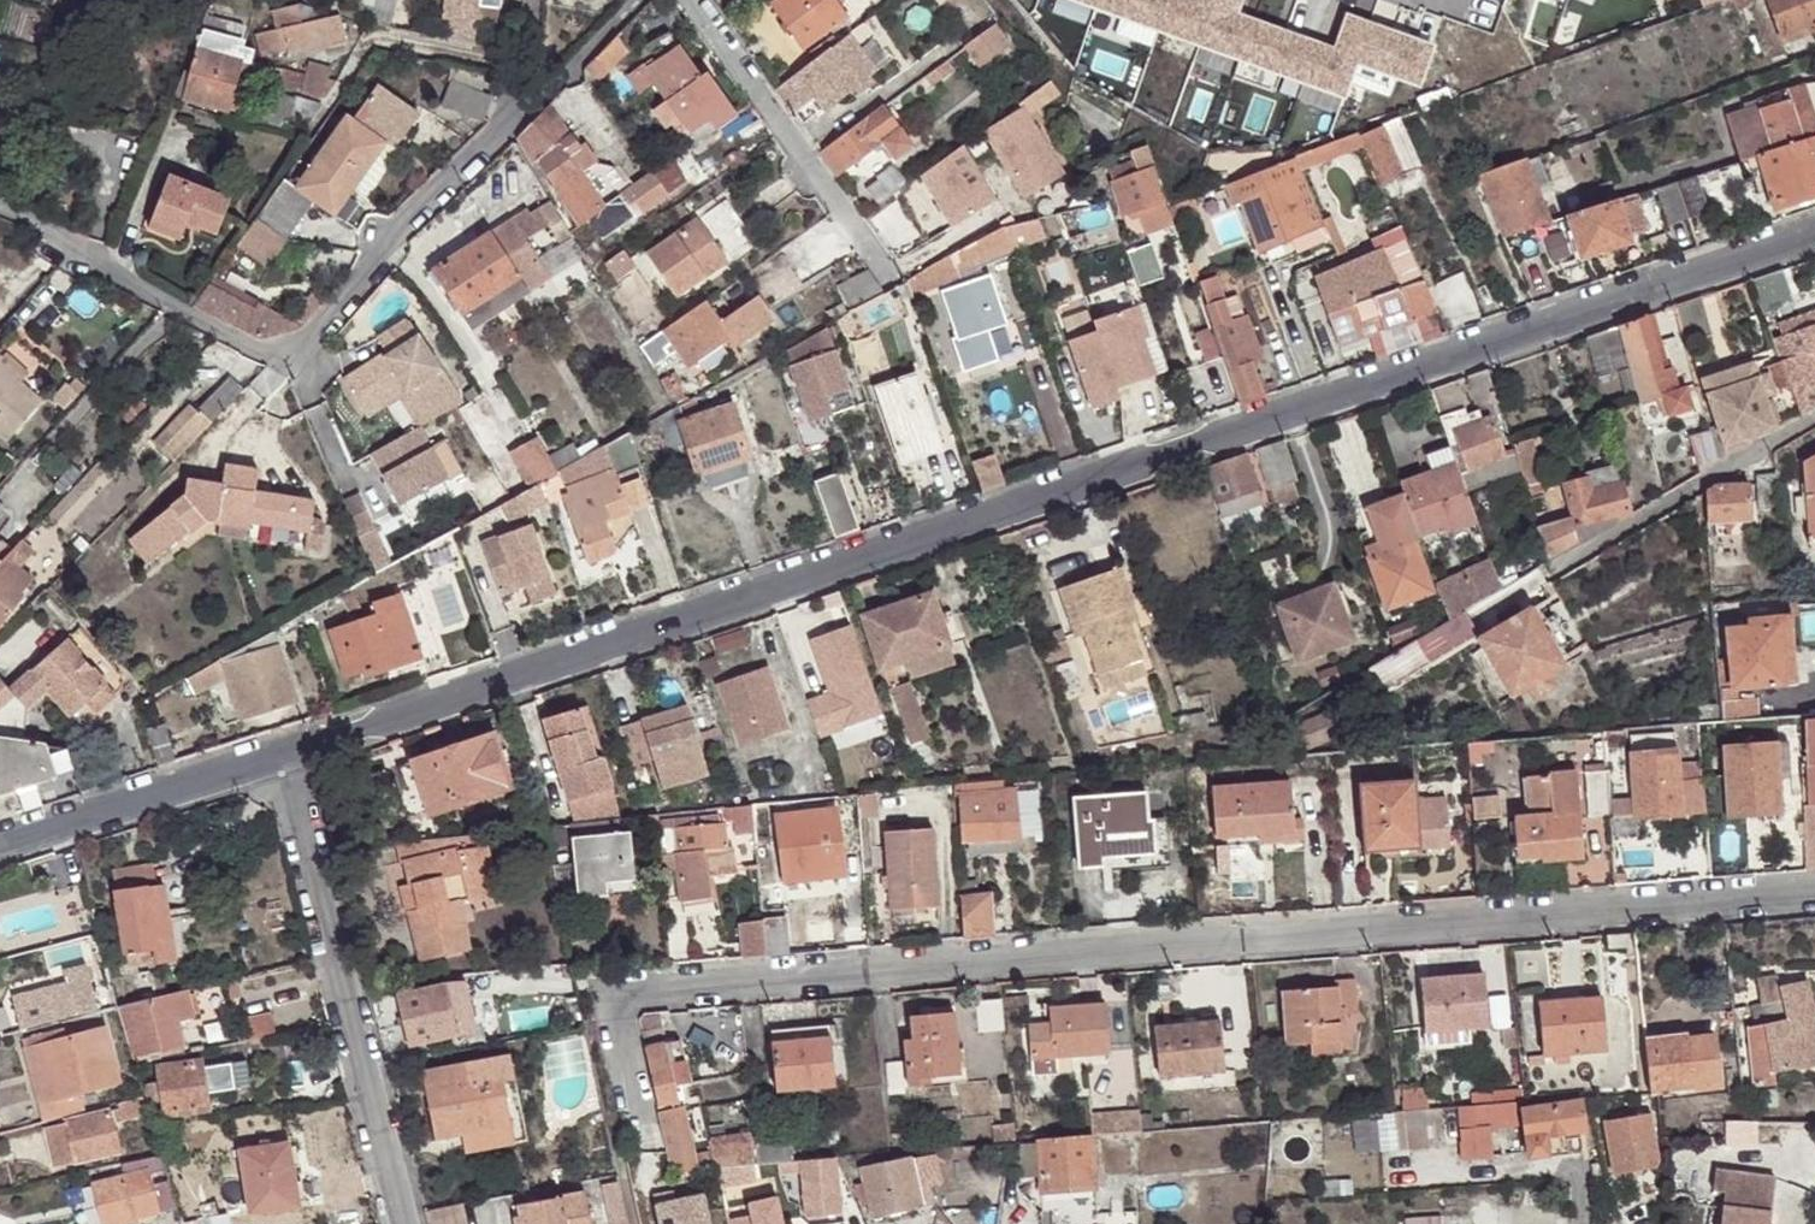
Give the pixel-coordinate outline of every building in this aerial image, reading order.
[(338,13),(389,28),(397,0),(375,0),(374,7),(347,0),(342,0),(338,13)] [(772,5),(802,48),(846,17),(838,5),(834,0),(778,0),(772,5)] [(1342,98),(1355,63),(1417,86),(1432,47),(1369,24),(1368,27),(1347,19),(1335,50),(1236,14),(1241,0),(1070,0),(1342,98)] [(1784,42),(1809,32),(1814,43),(1814,0),(1768,0),(1784,42)] [(287,56),(347,43),(341,17),(323,21),(322,12),(294,5),(272,9),(276,28),(256,33),(261,57),(286,52),(287,56)] [(477,32),(496,34),(499,13),(481,10),(477,32)] [(183,71),(172,96),(225,112),(237,70),(246,73),(249,64),(251,65),(251,63),(245,61),(247,48),(244,47),(246,41),(239,39),(244,25),(208,15),(202,36),(200,35),(195,49),(189,72),(183,71)] [(813,62),(775,91),(792,114),(814,97),(825,112),(849,94),(855,90),(859,96),(874,84),(869,77),(877,71),(861,49),(876,38),(864,22),(833,46),(813,62)] [(1007,45),(994,27),(964,48),(977,67),(1007,45)] [(617,36),(586,68),(584,83),(587,86),(594,80),(596,81),(628,47),(617,36)] [(255,51),(247,48),(245,61),(251,63),(255,51)] [(715,129),(735,116),(705,73),(699,76),(679,48),(648,70),(642,67),(640,66),(625,77),(638,95),(653,84),(689,134),(709,120),(715,129)] [(277,80),(322,93),(332,62),(312,56),(308,68),(283,61),(280,71),(277,80)] [(944,77),(937,67),(916,82),(923,91),(944,77)] [(443,109),(482,123),(492,99),(482,95),(489,75),(458,68),(452,84),(443,109)] [(234,114),(246,73),(237,70),(225,112),(234,114)] [(1755,103),(1756,109),(1722,119),(1737,163),(1758,156),(1814,138),(1814,88),(1811,87),(1806,87),(1755,103)] [(1028,118),(1059,100),(1053,89),(976,131),(1006,185),(1052,159),(1028,118)] [(255,120),(296,130),(298,124),(305,126),(319,103),(291,95),(290,98),(263,90),(255,120)] [(883,106),(820,153),(837,177),(882,144),(894,161),(912,147),(883,106)] [(568,137),(548,107),(518,137),(535,164),(539,161),(559,188),(556,189),(580,224),(602,209),(580,176),(594,165),(576,139),(585,133),(581,128),(568,137)] [(257,219),(285,239),(312,201),(335,217),(387,143),(347,117),(298,186),(286,178),(257,219)] [(1383,126),(1404,172),(1420,165),(1398,117),(1383,124),(1383,126)] [(689,134),(695,143),(715,129),(709,120),(689,134)] [(1381,182),(1404,172),(1383,126),(1360,135),(1381,182)] [(1758,156),(1775,208),(1814,196),(1814,138),(1758,156)] [(1129,229),(1171,214),(1146,145),(1128,153),(1130,161),(1107,169),(1129,229)] [(963,146),(923,175),(954,226),(998,200),(963,146)] [(1323,222),(1293,156),(1281,161),(1311,228),(1323,222)] [(1504,236),(1550,221),(1525,158),(1480,174),(1504,236)] [(1281,161),(1218,186),(1228,207),(1236,203),(1259,251),(1311,228),(1281,161)] [(878,207),(906,187),(891,165),(863,185),(878,207)] [(677,186),(663,166),(646,178),(602,209),(611,221),(627,210),(633,218),(677,186)] [(188,219),(218,232),(231,200),(168,175),(148,224),(180,237),(188,219)] [(1675,182),(1687,218),(1707,212),(1695,176),(1675,182)] [(1666,225),(1687,218),(1675,182),(1654,189),(1666,225)] [(1596,207),(1613,202),(1609,187),(1591,193),(1596,207)] [(1617,200),(1613,202),(1596,207),(1568,216),(1581,257),(1630,241),(1617,200)] [(556,233),(567,226),(559,212),(553,201),(541,208),(556,233)] [(674,297),(752,243),(723,202),(646,256),(674,297)] [(962,251),(1003,231),(995,215),(955,236),(962,251)] [(551,277),(542,263),(512,218),(434,270),(473,329),(529,292),(551,277)] [(257,219),(240,243),(268,263),(285,239),(257,219)] [(1329,236),(1323,222),(1311,228),(1259,251),(1265,265),(1329,236)] [(942,262),(924,271),(909,279),(911,281),(928,275),(933,287),(957,276),(976,266),(1010,250),(1003,231),(962,251),(942,262)] [(955,236),(933,247),(942,262),(962,251),(955,236)] [(619,276),(639,262),(629,249),(610,262),(619,276)] [(1375,315),(1381,331),(1438,311),(1427,283),(1400,292),(1385,253),(1316,276),(1336,336),(1361,327),(1360,321),(1375,315)] [(909,279),(924,271),(914,255),(900,264),(909,279)] [(981,280),(976,266),(957,276),(961,287),(981,280)] [(881,289),(868,271),(860,274),(838,285),(851,303),(881,289)] [(1773,272),(1750,280),(1762,313),(1786,304),(1773,272)] [(1231,319),(1215,274),(1198,280),(1214,325),(1231,319)] [(981,280),(961,287),(941,294),(956,341),(951,343),(961,373),(992,362),(983,334),(1004,327),(988,278),(981,280)] [(912,300),(905,281),(884,292),(883,291),(871,298),(879,315),(912,300)] [(209,286),(194,307),(259,340),(300,329),(287,321),(259,306),(256,311),(209,286)] [(1465,326),(1483,319),(1472,286),(1454,293),(1465,326)] [(656,337),(640,348),(646,360),(671,343),(688,367),(726,340),(733,350),(776,319),(759,295),(717,324),(703,303),(663,331),(656,337)] [(1701,297),(1674,306),(1684,341),(1711,334),(1701,297)] [(306,323),(318,309),(304,301),(295,316),(306,323)] [(1103,327),(1076,337),(1100,405),(1127,396),(1124,386),(1163,372),(1151,336),(1156,335),(1145,302),(1100,318),(1103,327)] [(635,326),(646,319),(638,307),(627,313),(635,326)] [(1772,340),(1779,359),(1783,370),(1800,416),(1814,407),(1814,392),(1808,373),(1814,371),(1814,310),(1777,323),(1782,336),(1772,340)] [(846,312),(835,318),(841,337),(855,329),(846,312)] [(1666,364),(1652,313),(1645,316),(1659,365),(1666,364)] [(300,329),(306,323),(295,316),(291,314),(287,321),(300,329)] [(1214,325),(1242,402),(1265,394),(1254,361),(1263,359),(1244,315),(1231,319),(1214,325)] [(1339,345),(1381,331),(1375,315),(1360,321),(1361,327),(1336,336),(1339,345)] [(1617,325),(1628,367),(1637,398),(1662,391),(1667,408),(1689,403),(1684,384),(1676,386),(1670,363),(1666,364),(1659,365),(1645,316),(1617,325)] [(425,419),(454,400),(436,372),(441,368),(411,321),(404,320),(372,342),(383,359),(380,360),(378,356),(337,383),(357,414),(396,390),(403,385),(425,419)] [(1597,375),(1628,367),(1617,325),(1586,336),(1597,375)] [(640,346),(651,340),(643,327),(632,333),(640,346)] [(827,329),(793,342),(782,348),(808,422),(851,407),(845,391),(848,390),(827,329)] [(1292,352),(1264,362),(1274,389),(1302,379),(1292,352)] [(1716,455),(1718,464),(1727,458),(1726,453),(1747,447),(1749,445),(1747,439),(1773,432),(1775,430),(1765,394),(1773,391),(1769,377),(1760,380),(1760,378),(1783,370),(1779,359),(1704,384),(1723,451),(1716,455)] [(4,432),(36,396),(0,362),(0,429),(4,432)] [(1497,403),(1487,370),(1468,376),(1478,409),(1497,403)] [(210,422),(240,391),(225,377),(195,407),(210,422)] [(898,459),(939,446),(915,377),(874,391),(898,459)] [(676,380),(663,388),(667,394),(672,409),(675,407),(688,400),(676,380)] [(419,427),(454,407),(457,405),(454,400),(425,419),(403,385),(396,390),(400,397),(419,427)] [(166,459),(201,423),(166,389),(131,424),(166,459)] [(396,390),(357,414),(362,422),(400,397),(396,390)] [(732,406),(680,423),(687,445),(698,475),(702,473),(707,488),(740,477),(736,463),(749,458),(732,406)] [(672,409),(657,417),(662,433),(668,451),(687,445),(680,423),(675,407),(672,409)] [(1476,410),(1442,423),(1446,434),(1454,431),(1467,470),(1505,456),(1492,417),(1480,421),(1476,410)] [(657,417),(644,425),(649,440),(662,433),(657,417)] [(1716,455),(1708,425),(1686,431),(1696,468),(1718,464),(1716,455)] [(428,450),(416,429),(369,456),(381,476),(376,478),(396,511),(455,477),(437,445),(428,450)] [(635,447),(630,432),(582,459),(556,474),(543,481),(549,504),(562,498),(588,566),(612,557),(614,556),(615,554),(616,551),(605,520),(630,511),(617,477),(641,467),(635,447)] [(1544,482),(1531,439),(1513,444),(1526,487),(1544,482)] [(531,487),(543,481),(556,474),(546,456),(537,440),(513,454),(531,487)] [(1298,494),(1282,440),(1256,449),(1272,502),(1298,494)] [(582,459),(573,442),(546,456),(556,474),(582,459)] [(1404,494),(1418,532),(1421,540),(1441,533),(1438,527),(1464,517),(1475,513),(1450,445),(1425,453),(1431,473),(1400,483),(1404,494)] [(942,454),(939,446),(898,459),(901,468),(942,454)] [(1257,490),(1244,453),(1206,466),(1218,502),(1257,490)] [(1808,541),(1814,541),(1814,454),(1803,460),(1808,541)] [(981,492),(1004,484),(994,456),(970,463),(981,492)] [(1534,526),(1546,564),(1629,516),(1615,465),(1584,473),(1586,480),(1563,486),(1570,516),(1534,526)] [(302,533),(305,517),(308,501),(251,491),(254,472),(224,466),(220,486),(184,479),(181,496),(124,538),(144,564),(163,550),(159,544),(196,516),(201,522),(201,528),(215,528),(215,521),(244,523),(244,530),(302,533)] [(641,467),(617,477),(630,511),(652,502),(641,467)] [(1779,509),(1776,474),(1756,475),(1758,510),(1779,509)] [(1667,484),(1671,491),(1678,487),(1674,480),(1667,484)] [(1715,487),(1705,493),(1706,521),(1750,520),(1749,485),(1715,487)] [(1257,490),(1218,502),(1222,515),(1261,503),(1257,490)] [(1412,535),(1418,532),(1404,494),(1353,512),(1388,607),(1433,590),(1412,535)] [(562,498),(549,504),(572,579),(589,572),(588,566),(562,498)] [(351,513),(363,509),(360,502),(348,507),(351,513)] [(824,511),(835,541),(852,536),(839,505),(824,511)] [(343,509),(358,543),(375,535),(363,509),(351,513),(348,507),(343,509)] [(1484,537),(1475,513),(1464,517),(1473,542),(1484,537)] [(163,550),(201,522),(196,516),(159,544),(163,550)] [(316,519),(305,517),(302,533),(300,548),(318,552),(321,537),(321,531),(321,524),(320,522),(318,520),(316,519)] [(215,528),(244,530),(244,523),(215,521),(215,528)] [(556,593),(550,575),(542,578),(532,552),(541,549),(532,523),(482,540),(500,593),(523,585),(529,602),(556,593)] [(9,613),(35,577),(21,567),(32,554),(19,543),(0,565),(0,624),(9,613)] [(542,578),(550,575),(541,549),(532,552),(542,578)] [(1450,619),(1464,611),(1502,589),(1491,560),(1469,571),(1476,585),(1443,602),(1450,619)] [(1085,636),(1098,675),(1142,661),(1129,624),(1125,611),(1134,608),(1121,569),(1060,588),(1076,638),(1085,636)] [(1469,571),(1438,587),(1443,602),(1476,585),(1469,571)] [(1334,582),(1306,592),(1311,604),(1338,594),(1334,582)] [(348,614),(361,607),(356,599),(362,596),(359,589),(353,592),(351,589),(339,596),(348,614)] [(1311,604),(1306,592),(1277,603),(1299,661),(1356,640),(1338,594),(1311,604)] [(931,593),(862,616),(884,679),(896,676),(892,664),(903,659),(910,677),(954,662),(947,644),(965,637),(957,611),(951,614),(950,609),(937,614),(931,593)] [(424,670),(440,665),(430,631),(413,637),(399,596),(373,604),(376,615),(330,630),(346,676),(365,670),(367,675),(387,669),(386,664),(418,653),(424,670)] [(1511,697),(1526,688),(1548,675),(1571,662),(1562,648),(1568,644),(1552,616),(1547,610),(1542,613),(1537,605),(1479,640),(1511,697)] [(1125,611),(1129,624),(1138,621),(1134,608),(1125,611)] [(1477,633),(1464,611),(1450,619),(1389,654),(1369,666),(1381,690),(1477,633)] [(1789,613),(1745,617),(1747,627),(1778,624),(1790,623),(1789,613)] [(1389,628),(1393,641),(1417,633),(1413,620),(1389,628)] [(1783,683),(1796,682),(1790,623),(1778,624),(1783,683)] [(1727,629),(1732,689),(1783,683),(1778,624),(1747,627),(1727,629)] [(118,673),(77,629),(7,694),(0,687),(0,794),(13,789),(21,812),(77,794),(64,750),(19,745),(27,711),(46,693),(70,718),(85,704),(106,684),(118,673)] [(281,645),(275,630),(204,670),(210,686),(228,680),(242,723),(296,706),(277,647),(281,645)] [(1142,661),(1098,675),(1103,689),(1146,675),(1142,661)] [(1317,671),(1321,683),(1339,678),(1335,666),(1317,671)] [(718,680),(732,725),(768,715),(755,670),(718,680)] [(1369,685),(1361,670),(1344,680),(1352,695),(1369,685)] [(1548,675),(1526,688),(1531,697),(1553,683),(1548,675)] [(117,696),(106,684),(85,704),(96,715),(117,696)] [(1720,705),(1722,721),(1753,719),(1752,703),(1720,705)] [(1716,704),(1697,705),(1698,719),(1717,718),(1716,704)] [(604,756),(589,705),(581,707),(597,758),(604,756)] [(687,705),(641,719),(645,734),(692,720),(687,705)] [(581,707),(543,718),(567,801),(613,787),(604,756),(597,758),(581,707)] [(1289,727),(1297,749),(1343,732),(1334,709),(1289,727)] [(1814,765),(1814,719),(1804,719),(1806,765),(1814,765)] [(645,734),(662,788),(709,773),(692,720),(645,734)] [(157,768),(176,762),(165,730),(147,736),(157,768)] [(409,761),(426,812),(512,784),(495,732),(409,761)] [(1625,736),(1633,818),(1681,814),(1676,763),(1673,732),(1625,736)] [(1722,745),(1726,818),(1781,815),(1777,741),(1722,745)] [(408,818),(426,812),(409,761),(397,765),(405,791),(400,793),(408,818)] [(1700,761),(1676,763),(1681,814),(1704,812),(1700,761)] [(1814,804),(1814,765),(1806,765),(1808,804),(1814,804)] [(1607,770),(1585,772),(1589,817),(1610,816),(1607,770)] [(1514,818),(1517,854),(1542,852),(1542,861),(1584,858),(1579,775),(1544,778),(1547,816),(1514,818)] [(1290,780),(1212,786),(1216,838),(1259,835),(1294,832),(1293,818),(1290,780)] [(1362,854),(1385,852),(1385,843),(1417,841),(1414,799),(1413,781),(1358,785),(1362,854)] [(958,784),(949,785),(950,795),(958,794),(958,784)] [(958,796),(962,842),(1017,838),(1012,791),(958,796)] [(1072,796),(1078,867),(1101,866),(1100,852),(1148,849),(1144,791),(1072,796)] [(856,819),(877,818),(874,793),(854,795),(855,808),(856,819)] [(855,808),(854,795),(835,797),(837,810),(855,808)] [(1472,798),(1474,819),(1502,817),(1500,796),(1472,798)] [(1448,848),(1444,797),(1414,799),(1417,841),(1418,850),(1448,848)] [(753,847),(776,844),(773,817),(772,813),(771,803),(753,805),(750,805),(751,814),(752,834),(753,847)] [(751,814),(750,805),(742,806),(721,808),(722,822),(732,821),(734,835),(752,834),(751,814)] [(1806,870),(1814,869),(1814,806),(1803,807),(1805,842),(1806,870)] [(776,844),(781,882),(786,881),(835,876),(841,875),(833,810),(773,817),(776,844)] [(571,823),(547,826),(550,839),(569,837),(574,884),(579,884),(580,897),(621,893),(619,880),(623,879),(620,834),(656,831),(656,827),(654,815),(640,816),(621,818),(618,819),(619,831),(606,832),(604,820),(571,823)] [(669,827),(656,827),(656,831),(659,865),(673,864),(676,898),(706,897),(705,877),(732,874),(730,848),(720,849),(717,822),(714,817),(669,821),(669,827)] [(1304,839),(1302,817),(1293,818),(1294,832),(1259,835),(1260,843),(1304,839)] [(534,848),(533,827),(523,828),(525,849),(534,848)] [(881,833),(887,911),(935,908),(929,830),(881,833)] [(483,841),(481,832),(395,841),(400,861),(404,861),(410,886),(416,912),(413,912),(425,960),(474,948),(462,900),(501,891),(488,840),(483,841)] [(1385,843),(1385,852),(1418,850),(1417,841),(1385,843)] [(1791,843),(1792,871),(1806,870),(1805,842),(1791,843)] [(1542,852),(1517,854),(1518,863),(1542,861),(1542,852)] [(966,871),(965,859),(955,859),(955,871),(966,871)] [(155,863),(110,870),(113,891),(158,884),(155,863)] [(786,881),(788,896),(837,890),(835,876),(786,881)] [(177,957),(165,883),(158,884),(167,945),(170,958),(177,957)] [(113,891),(123,952),(167,945),(158,884),(113,891)] [(416,912),(410,886),(399,889),(404,915),(413,912),(416,912)] [(957,897),(961,939),(991,936),(988,895),(957,897)] [(760,921),(763,956),(786,954),(783,917),(760,919),(760,921)] [(738,958),(763,956),(760,921),(736,923),(738,958)] [(1609,933),(1610,948),(1632,947),(1632,932),(1609,933)] [(167,945),(123,952),(125,966),(170,958),(167,945)] [(137,973),(142,1001),(152,999),(147,971),(137,973)] [(1418,978),(1422,1026),(1463,1023),(1464,1028),(1486,1026),(1481,973),(1418,978)] [(1786,1019),(1799,1017),(1805,1016),(1808,1014),(1810,1012),(1812,1009),(1813,1006),(1813,1003),(1809,983),(1780,989),(1777,976),(1758,980),(1759,1005),(1752,1007),(1756,1028),(1750,1029),(1760,1085),(1776,1084),(1774,1073),(1795,1068),(1791,1046),(1786,1019)] [(1279,990),(1284,1046),(1339,1041),(1337,1017),(1356,1015),(1354,978),(1335,980),(1335,985),(1279,990)] [(405,1047),(457,1037),(446,983),(394,993),(405,1047)] [(446,983),(457,1037),(474,1033),(464,983),(446,983)] [(160,1052),(185,1045),(178,1022),(195,1017),(188,990),(186,991),(165,996),(172,1023),(154,1028),(160,1052)] [(142,1001),(116,1008),(128,1049),(131,1059),(160,1052),(154,1028),(172,1023),(165,996),(152,999),(142,1001)] [(1000,1029),(997,999),(972,1002),(975,1031),(1000,1029)] [(1539,1009),(1542,1057),(1606,1052),(1602,999),(1580,1001),(1580,1006),(1539,1009)] [(59,1023),(54,1003),(44,1006),(43,1001),(0,1014),(0,1036),(1,1038),(59,1023)] [(1814,1064),(1814,1003),(1813,1003),(1813,1006),(1812,1009),(1810,1012),(1808,1014),(1805,1016),(1799,1017),(1786,1019),(1791,1046),(1795,1068),(1814,1064)] [(1025,1013),(1029,1061),(1105,1053),(1101,1006),(1025,1013)] [(903,1038),(908,1084),(930,1082),(929,1076),(960,1073),(953,1008),(909,1013),(911,1037),(903,1038)] [(269,1011),(235,1019),(240,1042),(275,1034),(269,1011)] [(1153,1028),(1157,1078),(1221,1072),(1217,1022),(1153,1028)] [(1422,1026),(1423,1045),(1465,1042),(1464,1028),(1463,1023),(1422,1026)] [(666,1042),(663,1026),(640,1030),(644,1047),(665,1042),(669,1062),(675,1086),(690,1082),(681,1038),(666,1042)] [(769,1031),(771,1043),(829,1037),(828,1026),(769,1031)] [(71,1114),(82,1111),(79,1096),(119,1086),(104,1028),(40,1044),(59,1117),(71,1114)] [(1714,1091),(1716,1091),(1711,1040),(1688,1041),(1687,1033),(1644,1037),(1649,1095),(1655,1095),(1693,1092),(1714,1091)] [(829,1037),(771,1043),(775,1091),(834,1085),(829,1037)] [(644,1047),(657,1105),(678,1100),(675,1086),(669,1062),(665,1042),(644,1047)] [(398,1062),(394,1046),(381,1048),(385,1065),(398,1062)] [(513,1077),(508,1054),(464,1063),(468,1085),(501,1079),(513,1077)] [(155,1068),(162,1115),(206,1109),(206,1105),(221,1103),(215,1063),(200,1066),(199,1061),(155,1068)] [(433,1141),(463,1135),(510,1125),(514,1143),(526,1140),(513,1077),(501,1079),(468,1085),(464,1063),(419,1071),(433,1141)] [(148,1117),(142,1097),(116,1103),(121,1124),(148,1117)] [(1521,1108),(1528,1158),(1568,1153),(1565,1133),(1584,1130),(1580,1099),(1521,1108)] [(1514,1102),(1457,1106),(1462,1158),(1492,1156),(1490,1127),(1497,1127),(1497,1124),(1517,1123),(1514,1102)] [(667,1151),(672,1172),(696,1170),(681,1105),(658,1110),(667,1151)] [(1387,1128),(1389,1150),(1429,1147),(1428,1139),(1442,1138),(1440,1108),(1395,1112),(1397,1127),(1387,1128)] [(1136,1109),(1089,1113),(1091,1136),(1101,1135),(1134,1132),(1138,1132),(1136,1109)] [(46,1125),(54,1166),(119,1152),(110,1110),(46,1125)] [(1603,1120),(1611,1173),(1658,1167),(1649,1114),(1603,1120)] [(510,1125),(463,1135),(466,1153),(514,1143),(510,1125)] [(754,1135),(709,1141),(710,1151),(755,1145),(755,1143),(754,1135)] [(1096,1198),(1091,1136),(1037,1140),(1040,1176),(1042,1202),(1096,1198)] [(793,1160),(791,1140),(755,1143),(755,1145),(757,1163),(793,1160)] [(1014,1142),(1017,1178),(1040,1176),(1037,1140),(1014,1142)] [(238,1150),(249,1212),(298,1204),(287,1142),(238,1150)] [(713,1169),(716,1168),(732,1167),(755,1165),(757,1165),(757,1163),(755,1145),(710,1151),(713,1169)] [(975,1188),(973,1149),(940,1152),(943,1190),(975,1188)] [(158,1154),(120,1163),(122,1174),(92,1183),(103,1223),(108,1223),(173,1206),(160,1159),(158,1154)] [(838,1178),(836,1156),(800,1159),(803,1196),(824,1194),(823,1179),(838,1178)] [(861,1167),(872,1216),(920,1206),(909,1157),(861,1167)] [(1603,1176),(1599,1160),(1588,1162),(1591,1177),(1603,1176)] [(756,1178),(755,1165),(732,1167),(733,1180),(756,1178)] [(732,1167),(716,1168),(718,1180),(733,1180),(732,1167)] [(1776,1177),(1713,1169),(1711,1191),(1725,1193),(1725,1194),(1755,1197),(1754,1213),(1772,1215),(1776,1177)] [(617,1175),(606,1177),(611,1200),(604,1201),(610,1223),(628,1223),(617,1175)] [(606,1177),(599,1178),(604,1201),(611,1200),(606,1177)] [(803,1196),(806,1220),(843,1217),(838,1178),(823,1179),(824,1194),(803,1196)] [(1003,1188),(1002,1202),(1014,1204),(1016,1189),(1003,1188)] [(587,1193),(522,1202),(525,1223),(591,1223),(587,1193)] [(1772,1215),(1754,1213),(1755,1197),(1725,1194),(1721,1223),(1771,1223),(1772,1215)] [(212,1200),(197,1204),(201,1220),(217,1216),(212,1200)] [(193,1223),(228,1223),(225,1214),(217,1216),(201,1220),(192,1222),(193,1223)] [(176,1216),(152,1220),(153,1223),(178,1223),(176,1216)]
